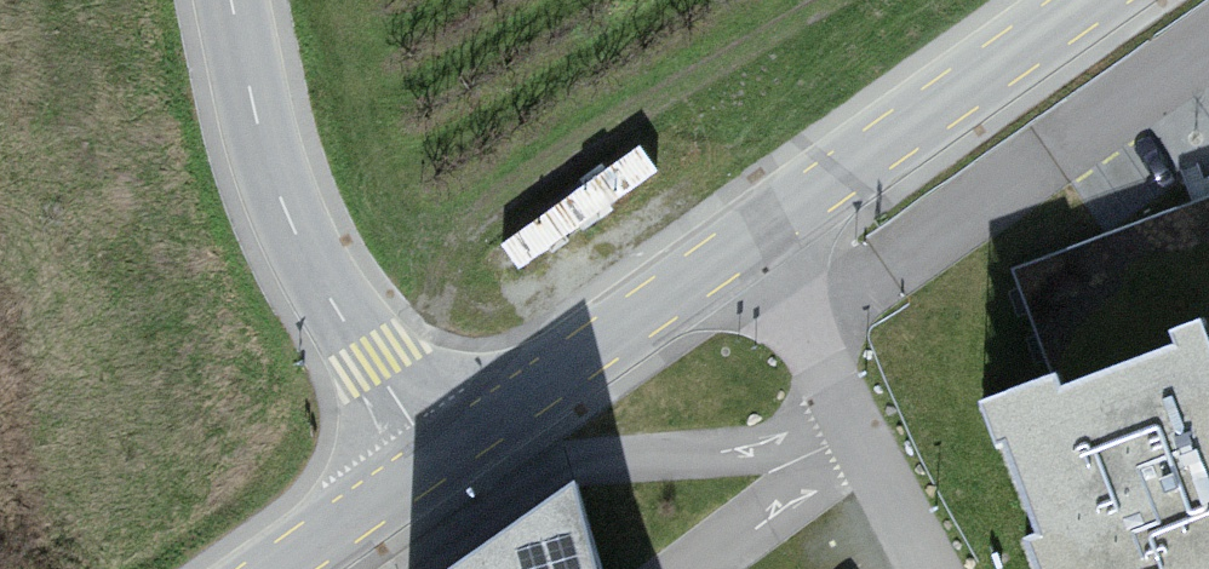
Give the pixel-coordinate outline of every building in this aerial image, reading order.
[(1202,320),(1159,336),(1163,347),(1057,387),(1053,377),(966,409),(982,453),(988,451),(1022,542),(1011,546),(1020,568),(1208,568),(1208,340),(1202,320)] [(446,568),(574,568),(552,496),(446,568)]
